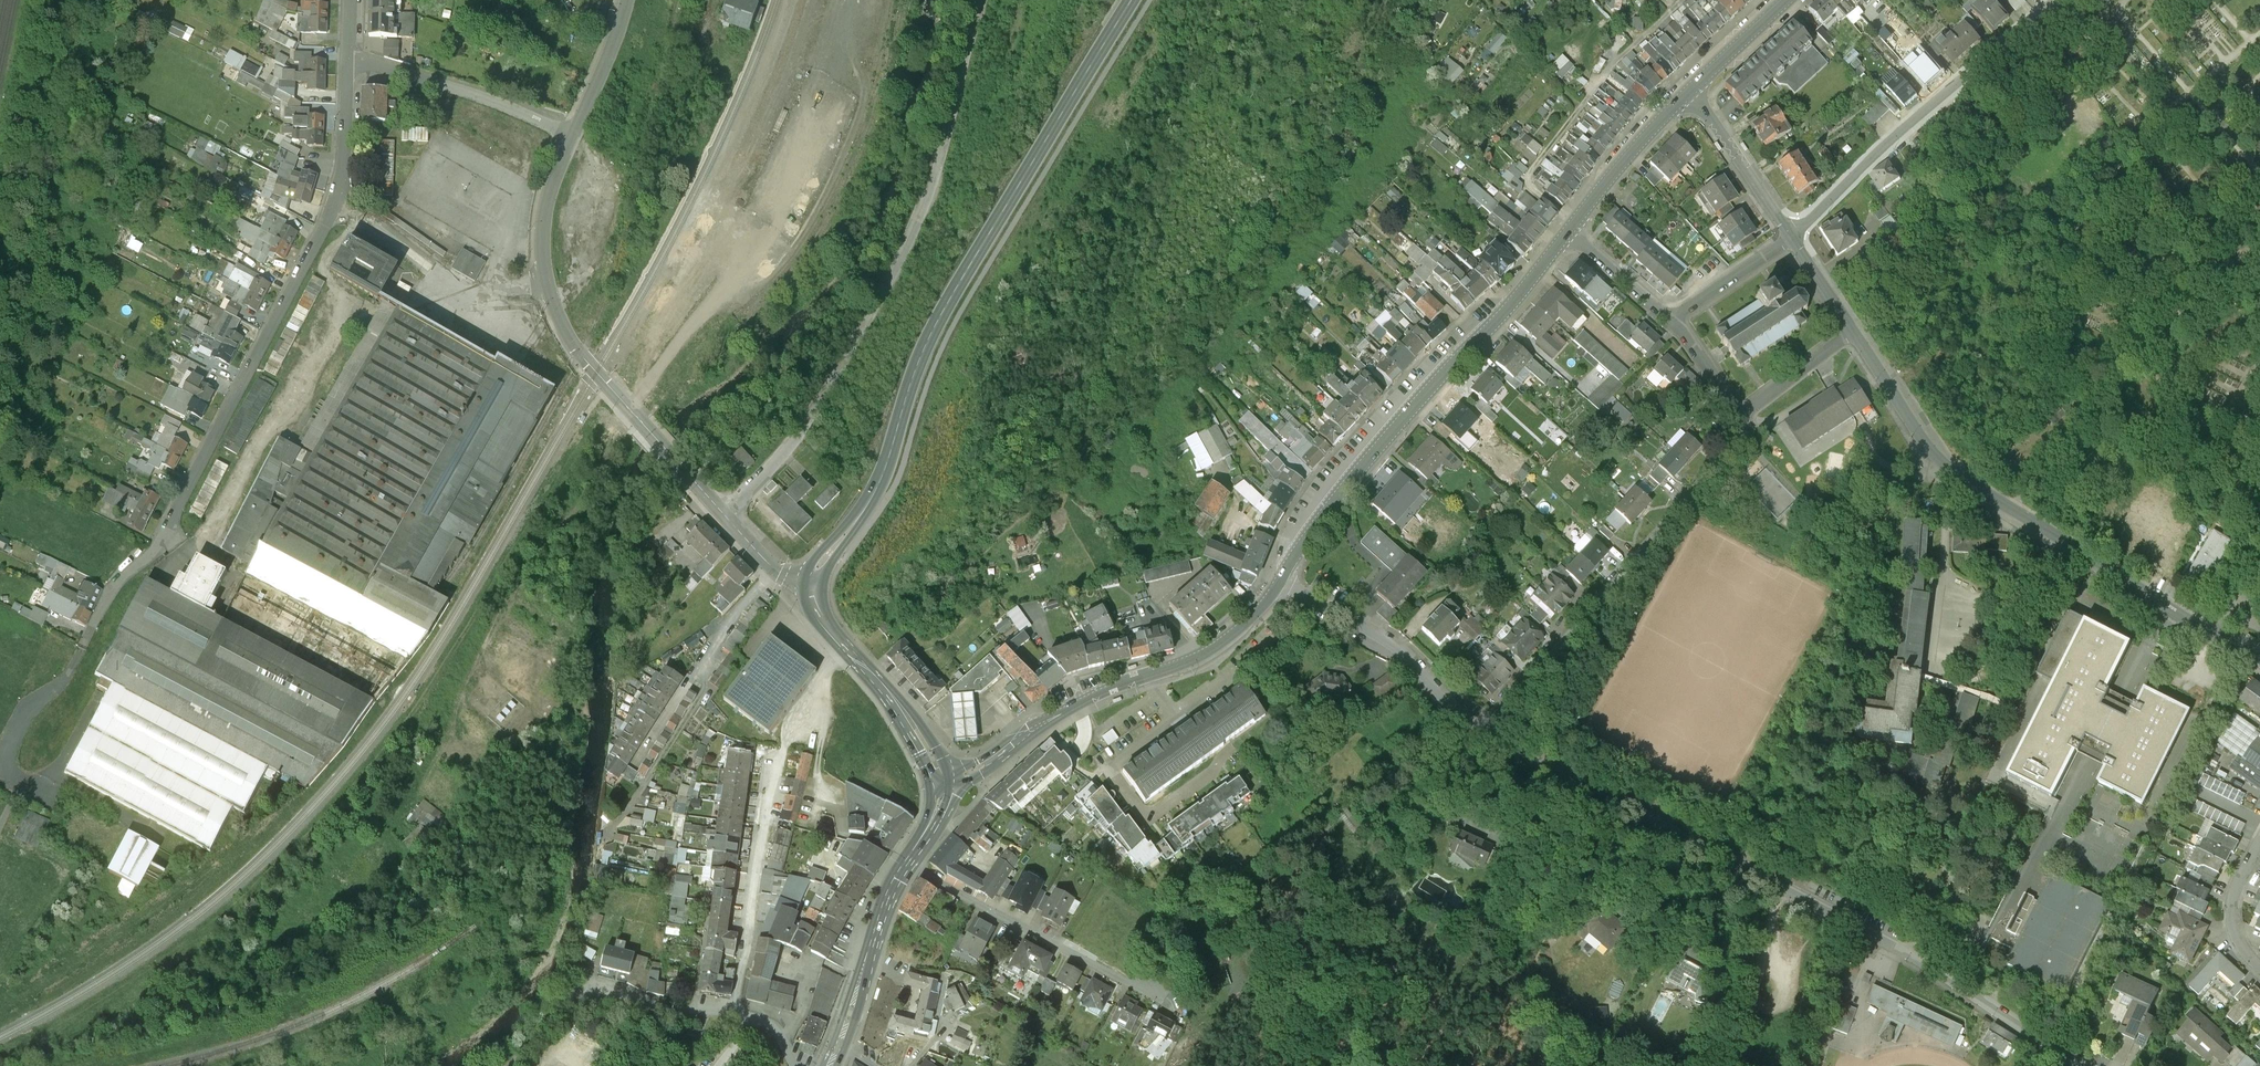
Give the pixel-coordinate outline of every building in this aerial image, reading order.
[(270,0),(265,0),(261,8),(262,8),(256,21),(273,30),(277,32),(286,12),(298,15),(273,1),(270,0)] [(282,0),(273,0),(273,1),(298,15),(301,16),(301,8),(297,8),(298,5),(289,3),(289,2),(282,0)] [(301,8),(301,16),(304,18),(327,19),(328,3),(318,3),(318,0),(301,0),(301,8)] [(370,14),(394,15),(395,0),(370,0),(370,14)] [(721,23),(750,33),(759,8),(752,5),(753,0),(729,0),(721,23)] [(1697,6),(1694,4),(1691,0),(1689,0),(1684,5),(1701,24),(1712,37),(1719,31),(1707,18),(1702,12),(1697,6)] [(1738,13),(1727,0),(1720,6),(1732,19),(1738,13)] [(1738,0),(1727,0),(1738,13),(1744,7),(1738,0)] [(1808,11),(1821,26),(1839,10),(1837,8),(1830,0),(1820,0),(1808,11)] [(1837,8),(1845,2),(1847,0),(1830,0),(1837,8)] [(1858,10),(1868,0),(1852,0),(1858,10)] [(1993,0),(1982,0),(1971,10),(1993,33),(2009,17),(1993,0)] [(2007,2),(2016,11),(2025,2),(2023,0),(2008,0),(2007,2)] [(2180,0),(2166,0),(2176,12),(2184,5),(2180,0)] [(1855,13),(1845,2),(1837,8),(1839,10),(1854,26),(1861,20),(1859,17),(1863,14),(1858,10),(1855,13)] [(1697,6),(1702,12),(1706,9),(1700,3),(1699,4),(1697,6)] [(1732,19),(1720,6),(1714,12),(1725,25),(1732,19)] [(1681,16),(1677,11),(1671,17),(1679,26),(1685,20),(1683,18),(1681,16)] [(1725,25),(1714,12),(1707,18),(1719,31),(1725,25)] [(394,15),(370,14),(369,37),(412,38),(413,14),(400,14),(394,15)] [(1686,16),(1683,18),(1685,20),(1689,24),(1693,20),(1687,14),(1686,16)] [(327,19),(304,18),(301,16),(298,15),(298,33),(327,34),(327,19)] [(1980,28),(1968,15),(1961,21),(1964,24),(1965,24),(1974,33),(1980,28)] [(1695,30),(1694,30),(1689,24),(1685,20),(1679,26),(1688,36),(1699,49),(1706,43),(1695,30)] [(1712,37),(1701,24),(1695,30),(1706,43),(1712,37)] [(1974,33),(1965,24),(1964,24),(1962,27),(1964,29),(1954,38),(1968,52),(1981,41),(1974,33)] [(1792,25),(1754,60),(1772,79),(1810,45),(1792,25)] [(1671,30),(1676,36),(1679,33),(1680,32),(1674,26),(1673,28),(1671,30)] [(1832,42),(1819,29),(1814,33),(1827,47),(1832,42)] [(277,32),(273,30),(269,38),(295,51),(299,44),(277,32)] [(1676,36),(1671,30),(1668,32),(1667,33),(1673,39),(1676,36)] [(1685,39),(1679,33),(1676,36),(1681,42),(1685,39)] [(1952,35),(1946,40),(1943,36),(1935,44),(1934,43),(1933,43),(1943,54),(1954,65),(1968,52),(1954,38),(1952,35)] [(1699,49),(1688,36),(1685,39),(1681,42),(1693,54),(1699,49)] [(1657,42),(1663,48),(1667,44),(1661,38),(1657,42)] [(399,41),(385,41),(385,57),(399,61),(399,41)] [(1655,44),(1653,45),(1659,52),(1663,48),(1657,42),(1655,44)] [(1681,42),(1675,48),(1686,60),(1693,54),(1681,42)] [(1943,54),(1933,43),(1928,49),(1938,59),(1943,54)] [(1662,60),(1648,45),(1642,51),(1642,52),(1644,54),(1650,60),(1653,63),(1656,66),(1667,78),(1673,72),(1662,60)] [(1810,45),(1772,79),(1778,85),(1786,86),(1794,94),(1827,64),(1810,45)] [(1686,60),(1675,48),(1669,54),(1680,66),(1686,60)] [(1920,52),(1905,66),(1926,90),(1942,76),(1920,52)] [(288,59),(279,54),(276,60),(282,64),(285,65),(288,59)] [(326,60),(311,60),(311,54),(295,54),(295,63),(300,63),(300,73),(302,74),(325,75),(326,60)] [(1642,56),(1640,57),(1646,63),(1650,60),(1644,54),(1642,56)] [(1680,66),(1669,54),(1662,60),(1673,72),(1680,66)] [(1599,59),(1592,71),(1599,75),(1605,62),(1599,59)] [(1754,60),(1723,88),(1741,108),(1742,107),(1742,106),(1747,102),(1766,85),(1766,84),(1771,80),(1772,80),(1772,79),(1754,60)] [(1631,66),(1637,72),(1641,68),(1635,62),(1634,63),(1631,66)] [(1568,63),(1555,76),(1561,81),(1573,68),(1568,63)] [(1629,68),(1628,69),(1634,75),(1637,72),(1631,66),(1629,68)] [(1667,78),(1656,66),(1649,72),(1661,84),(1667,78)] [(325,75),(302,74),(300,73),(284,71),(282,81),(296,82),(305,82),(305,85),(309,85),(309,89),(325,89),(325,75)] [(1661,84),(1649,72),(1643,78),(1654,90),(1661,84)] [(277,90),(266,84),(265,86),(241,73),(236,82),(245,87),(247,83),(288,105),(293,98),(277,90)] [(1918,97),(1900,77),(1887,88),(1905,108),(1918,97)] [(1654,90),(1643,78),(1635,84),(1648,96),(1654,90)] [(1625,84),(1618,79),(1617,80),(1615,83),(1622,88),(1625,84)] [(282,81),(279,80),(277,90),(293,98),(295,85),(296,82),(282,81)] [(1622,88),(1615,83),(1613,85),(1612,87),(1619,92),(1622,88)] [(667,84),(664,87),(663,93),(664,97),(669,98),(672,85),(667,84)] [(1648,96),(1635,84),(1629,93),(1643,103),(1648,96)] [(1624,100),(1605,85),(1599,92),(1602,95),(1632,117),(1637,110),(1624,100)] [(376,87),(367,86),(367,89),(364,89),(362,122),(367,122),(366,141),(376,141),(376,123),(395,124),(397,90),(376,89),(376,87)] [(1896,116),(1901,112),(1878,88),(1874,93),(1881,101),(1890,110),(1896,116)] [(1632,117),(1602,95),(1599,92),(1593,99),(1613,114),(1627,124),(1632,117)] [(1643,103),(1629,93),(1624,100),(1637,110),(1643,103)] [(1890,110),(1881,101),(1876,106),(1885,115),(1890,110)] [(1604,111),(1597,106),(1596,108),(1594,111),(1601,116),(1604,111)] [(1885,115),(1876,106),(1871,111),(1880,120),(1885,115)] [(324,117),(309,117),(309,110),(285,108),(284,118),(294,118),(294,127),(308,127),(307,131),(324,131),(324,117)] [(1592,113),(1591,115),(1598,120),(1601,116),(1594,111),(1592,113)] [(1774,111),(1763,119),(1764,121),(1752,129),(1765,149),(1785,135),(1780,127),(1783,125),(1774,111)] [(1875,125),(1880,120),(1871,111),(1866,116),(1875,125)] [(1752,112),(1741,119),(1745,124),(1755,117),(1752,112)] [(1627,124),(1613,114),(1608,121),(1621,131),(1627,124)] [(1875,125),(1866,116),(1862,120),(1871,129),(1875,125)] [(1593,125),(1586,120),(1585,122),(1583,125),(1590,130),(1593,125)] [(1621,131),(1608,121),(1602,128),(1616,138),(1621,131)] [(1590,130),(1583,125),(1581,127),(1580,129),(1587,134),(1590,130)] [(429,129),(403,128),(402,142),(429,143),(429,129)] [(1616,138),(1602,128),(1597,135),(1610,145),(1616,138)] [(307,131),(293,130),(293,134),(293,140),(308,141),(307,146),(324,147),(324,131),(307,131)] [(1574,136),(1572,139),(1579,144),(1582,139),(1575,134),(1574,136)] [(1610,145),(1597,135),(1591,141),(1605,152),(1610,145)] [(1699,152),(1683,136),(1679,141),(1694,156),(1699,152)] [(1679,141),(1675,138),(1667,147),(1686,165),(1694,156),(1679,141)] [(1579,144),(1572,139),(1570,141),(1569,143),(1576,148),(1579,144)] [(300,150),(282,141),(278,148),(281,149),(297,157),(300,150)] [(1434,146),(1444,155),(1449,149),(1439,141),(1434,146)] [(1605,152),(1591,141),(1586,149),(1600,159),(1605,152)] [(395,142),(382,142),(379,196),(393,196),(395,142)] [(1542,150),(1533,143),(1527,150),(1536,157),(1542,150)] [(1926,144),(1918,149),(1928,162),(1935,157),(1926,144)] [(1686,165),(1667,147),(1658,156),(1677,174),(1686,165)] [(1572,153),(1565,148),(1564,150),(1562,152),(1569,158),(1572,153)] [(297,157),(281,149),(278,157),(283,159),(283,163),(295,167),(298,158),(297,157)] [(1600,159),(1586,149),(1581,155),(1594,166),(1600,159)] [(1928,162),(1918,149),(1912,153),(1921,167),(1928,162)] [(1824,150),(1818,155),(1821,159),(1827,154),(1824,150)] [(1569,158),(1562,152),(1559,155),(1558,157),(1565,162),(1569,158)] [(1906,152),(1901,155),(1908,165),(1913,161),(1906,152)] [(1775,153),(1765,159),(1768,163),(1778,157),(1775,154),(1775,153)] [(1787,161),(1777,167),(1787,182),(1805,170),(1802,164),(1804,162),(1799,153),(1791,158),(1788,154),(1784,156),(1787,161)] [(1827,154),(1821,159),(1824,163),(1831,159),(1827,154)] [(1594,166),(1581,155),(1575,162),(1589,173),(1594,166)] [(215,160),(207,156),(202,166),(214,172),(217,167),(215,160)] [(1677,174),(1658,156),(1650,165),(1654,169),(1663,178),(1669,183),(1677,174)] [(1561,168),(1554,162),(1553,164),(1551,166),(1558,172),(1561,168)] [(1589,173),(1575,162),(1570,169),(1584,180),(1589,173)] [(318,174),(303,170),(302,174),(294,172),(295,167),(283,163),(277,176),(279,177),(286,181),(314,189),(318,174)] [(1890,164),(1870,177),(1874,183),(1881,192),(1882,194),(1901,180),(1890,164)] [(1527,172),(1518,165),(1513,171),(1522,178),(1527,172)] [(1549,169),(1548,171),(1555,176),(1558,172),(1551,166),(1549,169)] [(1584,180),(1570,169),(1565,176),(1578,187),(1584,180)] [(1663,178),(1654,169),(1649,174),(1659,183),(1663,178)] [(1805,170),(1787,182),(1796,196),(1806,190),(1809,195),(1813,192),(1810,188),(1818,182),(1812,174),(1809,175),(1805,170)] [(1640,178),(1635,174),(1630,180),(1635,184),(1640,178)] [(1659,183),(1649,174),(1645,179),(1654,188),(1659,183)] [(1542,177),(1540,180),(1547,185),(1551,181),(1543,176),(1542,177)] [(1578,187),(1565,176),(1559,183),(1573,193),(1578,187)] [(1715,176),(1704,184),(1708,190),(1719,182),(1715,176)] [(314,189),(286,181),(279,177),(275,192),(290,198),(292,199),(296,200),(296,202),(301,203),(301,201),(310,204),(314,189)] [(1525,190),(1514,180),(1508,187),(1515,193),(1510,198),(1514,202),(1525,190)] [(1547,185),(1540,180),(1538,183),(1537,184),(1545,189),(1547,185)] [(1708,190),(1701,195),(1708,205),(1729,190),(1722,180),(1719,182),(1708,190)] [(1573,193),(1559,183),(1554,190),(1568,200),(1573,193)] [(1874,183),(1870,186),(1876,195),(1881,192),(1874,183)] [(275,192),(270,190),(266,199),(287,210),(290,198),(275,192)] [(1568,200),(1554,190),(1548,198),(1562,208),(1568,200)] [(1729,190),(1708,205),(1715,215),(1718,213),(1729,205),(1736,200),(1729,190)] [(1542,204),(1538,208),(1525,197),(1519,203),(1532,216),(1530,220),(1545,231),(1556,216),(1542,204)] [(287,210),(266,199),(262,206),(285,217),(288,210),(287,210)] [(1729,205),(1718,213),(1722,219),(1733,211),(1729,205)] [(1612,206),(1601,222),(1607,228),(1618,216),(1620,213),(1612,206)] [(1883,206),(1873,213),(1879,222),(1889,216),(1883,206)] [(1722,219),(1720,220),(1724,226),(1737,217),(1733,211),(1722,219)] [(287,221),(271,212),(267,219),(274,223),(269,234),(291,246),(299,232),(285,225),(287,221)] [(1529,221),(1525,217),(1520,223),(1524,227),(1521,230),(1497,212),(1492,218),(1516,236),(1532,248),(1544,232),(1545,231),(1530,220),(1529,221)] [(447,253),(388,213),(385,217),(444,257),(447,253)] [(1724,226),(1719,230),(1726,240),(1747,224),(1740,214),(1737,217),(1724,226)] [(1607,228),(1606,230),(1622,245),(1634,230),(1618,216),(1607,228)] [(1839,216),(1832,221),(1834,224),(1829,228),(1826,224),(1817,230),(1836,258),(1857,243),(1839,216)] [(1892,217),(1882,224),(1891,238),(1901,231),(1892,217)] [(1532,248),(1516,236),(1492,218),(1488,224),(1511,242),(1507,248),(1513,252),(1522,259),(1523,260),(1532,248)] [(256,227),(248,223),(245,229),(253,233),(256,227)] [(1747,224),(1726,240),(1733,250),(1738,246),(1751,237),(1755,234),(1747,224)] [(269,234),(256,227),(253,233),(251,236),(273,247),(270,252),(284,259),(291,246),(269,234)] [(1651,244),(1634,230),(1622,245),(1638,259),(1648,248),(1651,244)] [(1354,243),(1343,234),(1332,247),(1343,256),(1354,243)] [(1751,237),(1738,246),(1742,251),(1754,242),(1751,237)] [(398,267),(351,240),(332,273),(379,300),(398,267)] [(1504,252),(1495,243),(1490,248),(1492,251),(1480,263),(1484,267),(1499,282),(1514,268),(1513,264),(1510,261),(1512,259),(1509,256),(1505,251),(1504,252)] [(243,254),(231,248),(229,254),(240,260),(243,254)] [(1665,262),(1648,248),(1638,259),(1636,262),(1652,276),(1665,262)] [(482,261),(463,249),(451,269),(475,283),(478,277),(474,274),(476,270),(477,270),(482,261)] [(1522,259),(1513,252),(1509,256),(1512,259),(1516,263),(1522,259)] [(1421,253),(1415,261),(1420,265),(1423,261),(1427,264),(1430,262),(1421,253)] [(1476,265),(1462,253),(1457,259),(1472,271),(1475,275),(1478,273),(1474,270),(1476,269),(1476,265)] [(1475,275),(1470,280),(1463,286),(1460,283),(1463,281),(1463,278),(1438,256),(1432,263),(1456,285),(1457,286),(1460,289),(1474,305),(1489,291),(1475,275)] [(1474,305),(1460,289),(1457,286),(1456,285),(1432,263),(1430,262),(1427,264),(1424,269),(1451,291),(1450,293),(1454,296),(1451,299),(1465,313),(1474,305)] [(1665,262),(1652,276),(1669,290),(1681,276),(1665,262)] [(227,269),(218,264),(214,272),(222,277),(229,280),(235,270),(228,266),(227,269)] [(1596,280),(1578,264),(1565,279),(1583,295),(1596,307),(1598,305),(1607,295),(1594,283),(1596,280)] [(1478,273),(1475,275),(1489,291),(1499,282),(1484,267),(1478,273)] [(256,278),(256,280),(235,269),(235,270),(229,280),(264,298),(270,286),(256,278)] [(229,280),(222,277),(219,282),(224,284),(222,289),(238,297),(239,294),(247,298),(243,305),(257,312),(264,298),(229,280)] [(313,277),(264,372),(276,378),(325,284),(313,277)] [(1424,285),(1415,277),(1410,282),(1419,290),(1424,285)] [(1296,292),(1306,301),(1315,292),(1305,283),(1296,292)] [(1780,283),(1754,300),(1757,304),(1750,309),(1749,308),(1748,308),(1749,310),(1742,315),(1741,313),(1740,314),(1741,315),(1734,320),(1733,319),(1731,319),(1732,321),(1725,325),(1724,324),(1723,325),(1724,326),(1717,331),(1716,329),(1715,330),(1716,332),(1715,332),(1716,333),(1714,334),(1715,335),(1716,334),(1722,342),(1721,342),(1722,343),(1721,344),(1721,345),(1723,344),(1726,350),(1731,357),(1730,357),(1731,359),(1732,358),(1732,359),(1733,358),(1738,366),(1736,367),(1737,368),(1739,367),(1739,368),(1740,368),(1741,369),(1742,368),(1741,367),(1748,362),(1749,363),(1750,363),(1750,361),(1757,357),(1758,358),(1759,357),(1758,356),(1765,351),(1766,352),(1767,352),(1766,350),(1773,346),(1774,347),(1775,346),(1774,345),(1781,340),(1782,342),(1783,341),(1786,344),(1792,339),(1790,336),(1791,336),(1790,334),(1796,330),(1797,332),(1799,331),(1798,329),(1804,324),(1806,325),(1806,323),(1805,323),(1800,316),(1804,312),(1806,313),(1807,312),(1805,310),(1806,304),(1809,304),(1808,302),(1806,302),(1803,296),(1804,295),(1802,294),(1801,296),(1795,295),(1794,292),(1792,293),(1792,295),(1788,298),(1783,291),(1784,290),(1780,283)] [(1682,291),(1676,286),(1671,292),(1677,297),(1682,291)] [(1627,300),(1614,288),(1609,294),(1622,305),(1627,300)] [(1416,299),(1409,292),(1404,297),(1411,304),(1416,299)] [(1307,302),(1315,309),(1323,301),(1315,293),(1307,302)] [(1569,306),(1553,293),(1537,311),(1553,324),(1557,320),(1569,306)] [(1596,307),(1583,295),(1579,300),(1595,315),(1601,308),(1598,305),(1596,307)] [(1427,298),(1424,301),(1419,296),(1416,299),(1411,304),(1431,323),(1441,312),(1427,298)] [(230,302),(225,300),(221,309),(225,311),(230,302)] [(385,301),(302,447),(316,455),(400,309),(385,301)] [(242,308),(230,302),(225,312),(226,312),(237,318),(242,308)] [(1581,317),(1569,306),(1557,320),(1569,330),(1581,317)] [(185,321),(189,309),(184,307),(179,319),(185,321)] [(282,515),(253,565),(251,564),(245,575),(246,575),(222,621),(206,612),(171,593),(147,581),(122,628),(95,674),(112,683),(277,772),(308,788),(342,748),(373,704),(407,663),(430,634),(449,603),(432,594),(428,592),(450,555),(457,559),(459,561),(468,545),(469,546),(555,392),(500,360),(497,364),(400,309),(316,455),(282,515)] [(1423,326),(1406,310),(1401,314),(1418,330),(1423,326)] [(1537,311),(1521,329),(1536,342),(1537,346),(1553,360),(1561,351),(1543,335),(1553,324),(1537,311)] [(237,318),(226,312),(215,333),(212,340),(236,353),(243,339),(234,334),(241,320),(237,318)] [(1404,322),(1395,314),(1391,319),(1393,321),(1398,326),(1399,327),(1404,322)] [(1425,351),(1410,337),(1405,343),(1403,341),(1393,331),(1398,326),(1393,321),(1383,330),(1384,331),(1388,335),(1387,336),(1394,342),(1400,348),(1415,362),(1425,351)] [(1418,330),(1415,333),(1412,330),(1404,322),(1399,327),(1410,337),(1425,351),(1432,343),(1418,330)] [(1431,328),(1426,323),(1423,326),(1418,330),(1432,343),(1445,332),(1436,323),(1431,328)] [(1660,340),(1643,325),(1636,332),(1626,323),(1616,333),(1627,343),(1630,340),(1646,355),(1647,355),(1658,342),(1660,340)] [(215,333),(205,327),(201,334),(206,337),(212,340),(215,333)] [(1388,335),(1384,331),(1377,339),(1388,349),(1394,342),(1387,336),(1388,335)] [(1628,371),(1582,331),(1573,342),(1580,348),(1586,354),(1598,365),(1619,382),(1628,371)] [(212,340),(206,337),(201,346),(214,353),(212,357),(229,366),(236,353),(212,340)] [(1658,342),(1647,355),(1646,355),(1644,358),(1649,362),(1664,347),(1658,342)] [(1513,345),(1507,352),(1508,353),(1501,361),(1500,359),(1495,365),(1508,376),(1513,381),(1514,379),(1524,368),(1531,360),(1513,345)] [(1379,354),(1370,346),(1365,351),(1367,353),(1364,355),(1367,357),(1369,355),(1374,360),(1379,354)] [(1400,348),(1387,362),(1402,376),(1415,362),(1400,348)] [(1586,354),(1580,348),(1575,354),(1581,359),(1582,358),(1586,354)] [(1387,362),(1379,354),(1374,360),(1382,367),(1378,372),(1392,386),(1402,376),(1387,362)] [(1598,365),(1586,354),(1582,358),(1595,369),(1598,365)] [(1666,357),(1654,370),(1654,371),(1652,374),(1663,384),(1665,383),(1667,382),(1670,385),(1676,379),(1679,382),(1680,381),(1685,375),(1666,357)] [(1550,377),(1531,360),(1524,368),(1530,374),(1543,385),(1550,377)] [(1524,368),(1514,379),(1520,385),(1530,374),(1524,368)] [(1374,376),(1367,370),(1363,374),(1373,383),(1377,379),(1374,376)] [(1338,372),(1333,378),(1334,379),(1340,384),(1345,378),(1338,372)] [(1392,386),(1378,372),(1374,376),(1377,379),(1389,390),(1392,386)] [(1699,381),(1688,372),(1685,375),(1680,381),(1690,391),(1699,381)] [(1325,375),(1321,380),(1327,386),(1334,379),(1333,378),(1328,373),(1325,375)] [(1363,378),(1354,388),(1356,390),(1351,395),(1367,411),(1377,400),(1378,400),(1383,396),(1371,384),(1373,383),(1363,374),(1361,376),(1363,378)] [(1500,388),(1486,376),(1482,382),(1477,377),(1471,384),(1476,388),(1472,393),(1479,399),(1487,406),(1495,397),(1494,396),(1500,388)] [(1513,381),(1508,376),(1503,381),(1515,391),(1520,385),(1514,379),(1513,381)] [(1623,387),(1612,377),(1587,402),(1598,412),(1623,387)] [(1340,384),(1334,379),(1327,386),(1345,403),(1340,408),(1357,424),(1368,411),(1367,411),(1351,395),(1340,384)] [(257,380),(220,447),(238,457),(275,390),(257,380)] [(1555,380),(1552,380),(1547,386),(1547,389),(1553,394),(1556,394),(1561,388),(1561,385),(1555,380)] [(1830,397),(1819,405),(1818,403),(1787,423),(1804,449),(1870,405),(1855,381),(1831,397),(1829,394),(1828,395),(1830,397)] [(184,388),(175,383),(173,386),(182,391),(184,388)] [(215,392),(201,385),(195,398),(208,405),(215,392)] [(182,391),(173,386),(168,395),(179,401),(178,403),(184,406),(185,403),(185,402),(189,394),(182,391)] [(195,398),(189,394),(185,402),(185,403),(191,405),(187,412),(201,419),(208,405),(195,398)] [(1487,406),(1479,399),(1478,400),(1480,402),(1474,408),(1485,418),(1491,410),(1487,406)] [(1613,409),(1625,422),(1633,415),(1622,402),(1613,409)] [(2065,402),(2047,416),(2054,425),(2072,410),(2065,402)] [(2090,402),(2081,413),(2086,417),(2095,406),(2090,402)] [(1340,408),(1337,405),(1325,417),(1332,423),(1345,435),(1357,424),(1340,408)] [(1466,413),(1460,408),(1449,419),(1442,426),(1451,435),(1456,440),(1474,420),(1466,413)] [(1282,444),(1249,413),(1244,417),(1239,423),(1273,454),(1282,444)] [(182,424),(166,416),(161,426),(166,429),(168,425),(178,431),(182,424)] [(1303,428),(1294,419),(1289,424),(1298,433),(1303,428)] [(1332,423),(1320,435),(1333,447),(1345,435),(1332,423)] [(1442,426),(1438,424),(1433,430),(1445,441),(1451,435),(1442,426)] [(178,431),(168,425),(166,429),(162,437),(156,434),(152,443),(158,446),(181,458),(188,445),(174,438),(178,431)] [(1217,426),(1198,436),(1214,465),(1233,455),(1217,426)] [(1318,440),(1304,427),(1303,428),(1298,433),(1302,436),(1312,445),(1313,444),(1325,456),(1332,449),(1320,437),(1318,440)] [(1699,437),(1690,429),(1685,435),(1686,436),(1687,435),(1694,442),(1699,437)] [(134,433),(129,431),(125,439),(136,445),(141,437),(134,433)] [(1659,466),(1668,475),(1672,478),(1700,447),(1694,442),(1687,435),(1686,436),(1659,466)] [(1312,445),(1302,436),(1294,445),(1300,450),(1297,453),(1313,469),(1325,456),(1313,444),(1312,445)] [(1450,454),(1431,438),(1409,464),(1422,476),(1427,480),(1441,465),(1450,454)] [(279,439),(222,549),(251,564),(253,565),(282,515),(270,508),(274,493),(288,500),(301,476),(302,477),(313,458),(279,439)] [(1180,452),(1194,443),(1192,440),(1178,448),(1180,452)] [(1311,472),(1282,444),(1273,454),(1288,469),(1304,483),(1311,472)] [(181,458),(158,446),(149,464),(149,465),(155,468),(159,470),(162,465),(174,471),(181,458)] [(755,464),(742,450),(728,463),(741,477),(755,464)] [(1288,469),(1273,454),(1267,461),(1271,464),(1267,469),(1276,481),(1278,482),(1296,495),(1304,483),(1288,469)] [(1460,464),(1450,454),(1441,465),(1454,470),(1460,464)] [(149,464),(143,461),(138,469),(151,476),(155,468),(149,465),(149,464)] [(216,462),(188,515),(201,522),(229,468),(216,462)] [(1668,475),(1659,466),(1654,471),(1664,480),(1668,475)] [(151,476),(138,469),(135,476),(148,482),(151,476)] [(1664,480),(1654,471),(1649,476),(1659,485),(1664,480)] [(1417,491),(1400,476),(1386,492),(1386,491),(1373,505),(1391,521),(1404,507),(1403,507),(1417,491)] [(1427,480),(1422,476),(1417,481),(1426,489),(1431,484),(1427,480)] [(800,478),(785,494),(796,505),(812,489),(800,478)] [(1266,501),(1252,489),(1245,482),(1235,488),(1260,509),(1266,501)] [(1296,495),(1278,482),(1269,496),(1266,501),(1270,504),(1270,505),(1283,514),(1296,495)] [(1231,495),(1213,483),(1196,508),(1209,517),(1205,524),(1206,524),(1205,527),(1209,530),(1231,495)] [(832,484),(814,501),(822,509),(839,491),(832,484)] [(1269,496),(1255,485),(1252,489),(1266,501),(1269,496)] [(133,493),(120,486),(117,492),(124,495),(130,499),(133,493)] [(117,492),(111,488),(104,502),(117,508),(119,504),(124,495),(117,492)] [(1651,502),(1637,490),(1631,496),(1629,495),(1625,500),(1640,514),(1651,502)] [(160,499),(146,491),(143,498),(133,493),(130,499),(154,511),(160,499)] [(785,494),(782,492),(767,508),(768,508),(770,506),(782,518),(780,520),(788,528),(803,513),(796,505),(785,494)] [(1527,497),(1521,492),(1516,498),(1522,503),(1527,497)] [(130,499),(124,495),(119,504),(135,513),(128,526),(142,534),(147,524),(154,511),(130,499)] [(1640,514),(1625,500),(1620,505),(1622,506),(1616,513),(1630,525),(1640,514)] [(1266,501),(1260,509),(1266,515),(1270,505),(1270,504),(1266,501)] [(1283,514),(1270,505),(1266,515),(1262,525),(1274,529),(1283,514)] [(803,513),(788,528),(796,536),(811,520),(803,513)] [(698,520),(687,530),(693,536),(703,525),(698,520)] [(1922,523),(1906,522),(1903,570),(1911,571),(1925,572),(1926,572),(1929,529),(1922,528),(1922,523)] [(719,541),(703,525),(693,536),(689,540),(705,556),(719,541)] [(1614,535),(1604,526),(1599,532),(1609,540),(1614,535)] [(1374,528),(1361,542),(1395,572),(1376,593),(1386,601),(1376,612),(1390,624),(1399,613),(1394,608),(1426,572),(1409,557),(1408,558),(1374,528)] [(2214,531),(2185,579),(2204,590),(2232,542),(2214,531)] [(7,550),(13,539),(0,532),(0,547),(7,550)] [(1018,547),(1028,544),(1026,534),(1016,536),(1018,547)] [(1252,549),(1248,557),(1214,544),(1211,543),(1210,542),(1203,556),(1242,572),(1257,577),(1273,539),(1259,534),(1255,542),(1250,540),(1247,547),(1252,549)] [(1607,543),(1597,534),(1592,539),(1602,548),(1607,543)] [(2007,537),(1980,535),(1980,539),(1954,537),(1953,552),(1980,554),(1980,550),(2006,552),(2007,537)] [(1594,542),(1580,557),(1593,569),(1608,553),(1602,548),(1592,539),(1592,540),(1594,542)] [(682,551),(672,541),(667,546),(676,555),(677,556),(682,551)] [(705,556),(708,559),(694,574),(702,581),(730,552),(719,541),(705,556)] [(646,543),(637,551),(644,559),(647,562),(656,554),(646,543)] [(676,555),(667,546),(662,550),(669,558),(671,560),(676,555)] [(662,550),(661,549),(656,554),(664,562),(669,558),(662,550)] [(450,555),(428,592),(432,594),(435,589),(436,589),(440,583),(444,578),(445,578),(449,569),(451,570),(457,559),(450,555)] [(198,556),(186,578),(181,575),(171,593),(206,612),(227,572),(198,556)] [(1567,572),(1566,572),(1570,576),(1579,584),(1593,569),(1580,557),(1567,572)] [(729,584),(737,590),(749,577),(733,561),(720,575),(729,584)] [(1189,561),(1144,573),(1146,584),(1191,572),(1189,561)] [(70,568),(58,562),(52,576),(56,578),(63,582),(70,568)] [(1567,572),(1560,566),(1556,571),(1564,579),(1565,580),(1570,576),(1566,572),(1567,572)] [(1211,570),(1170,606),(1176,613),(1174,616),(1188,631),(1190,629),(1205,616),(1203,614),(1230,590),(1211,570)] [(1556,571),(1554,570),(1549,575),(1551,577),(1559,584),(1564,579),(1556,571)] [(1911,571),(1900,664),(1895,663),(1890,708),(1868,705),(1866,723),(1863,723),(1860,724),(1858,727),(1857,730),(1857,733),(1858,736),(1860,738),(1863,739),(1889,743),(1890,738),(1897,739),(1896,744),(1912,745),(1920,681),(1920,675),(1921,673),(1930,603),(1931,597),(1924,596),(1925,572),(1911,571)] [(1257,577),(1242,572),(1239,580),(1251,585),(1257,577)] [(1559,584),(1551,577),(1543,587),(1565,607),(1571,600),(1570,598),(1572,596),(1559,584)] [(63,582),(56,578),(48,592),(66,601),(68,602),(91,613),(101,591),(84,583),(78,596),(60,588),(63,582)] [(2214,582),(2206,598),(2214,602),(2222,586),(2214,582)] [(729,584),(715,598),(720,603),(682,634),(687,640),(728,608),(741,594),(737,590),(729,584)] [(1565,607),(1543,587),(1533,597),(1546,608),(1544,611),(1548,615),(1550,612),(1554,616),(1557,613),(1558,614),(1565,607)] [(66,601),(48,592),(42,606),(84,626),(91,613),(68,602),(66,601)] [(1446,604),(1442,609),(1422,629),(1439,646),(1447,637),(1450,640),(1454,636),(1451,633),(1463,620),(1456,613),(1458,612),(1450,604),(1450,603),(1446,604)] [(1016,607),(1006,614),(1020,633),(1031,626),(1016,607)] [(1539,607),(1530,617),(1535,621),(1540,625),(1549,616),(1548,615),(1544,611),(1539,607)] [(1104,608),(1085,617),(1088,623),(1095,637),(1114,628),(1104,608)] [(47,616),(35,609),(29,620),(42,627),(47,616)] [(1530,617),(1523,610),(1517,616),(1522,621),(1523,620),(1530,627),(1535,621),(1530,617)] [(2017,715),(1982,785),(2047,817),(2056,799),(2054,798),(2077,752),(2079,754),(2082,748),(2089,746),(2105,753),(2107,760),(2104,766),(2106,767),(2098,783),(2144,806),(2160,773),(2149,767),(2164,739),(2175,744),(2191,711),(2145,688),(2137,704),(2134,702),(2131,709),(2125,711),(2109,703),(2107,697),(2110,690),(2108,689),(2131,642),(2069,611),(2017,715)] [(1205,616),(1190,629),(1197,636),(1213,625),(1205,616)] [(1530,627),(1523,620),(1522,621),(1513,632),(1532,650),(1538,643),(1536,641),(1540,636),(1530,627)] [(1093,649),(1085,651),(1086,653),(1090,669),(1105,666),(1100,648),(1095,637),(1088,623),(1082,626),(1093,649)] [(751,631),(740,624),(736,630),(746,637),(751,631)] [(1513,632),(1506,626),(1496,638),(1508,649),(1520,659),(1524,654),(1526,656),(1532,650),(1513,632)] [(1168,629),(1145,634),(1145,638),(1146,642),(1148,642),(1151,655),(1173,650),(1168,629)] [(746,637),(736,630),(731,636),(741,643),(746,637)] [(1025,633),(1007,648),(1013,655),(1031,641),(1025,633)] [(741,643),(731,636),(727,642),(737,649),(741,643)] [(771,638),(724,700),(769,735),(817,672),(771,638)] [(1134,645),(1129,647),(1132,660),(1151,655),(1148,642),(1146,642),(1145,638),(1134,641),(1134,645)] [(1508,649),(1496,638),(1491,643),(1492,644),(1503,654),(1508,649)] [(737,649),(727,642),(723,648),(731,653),(733,655),(737,649)] [(904,642),(894,651),(895,653),(889,659),(896,666),(910,653),(906,648),(908,646),(904,642)] [(1122,643),(1100,648),(1105,666),(1132,660),(1129,647),(1128,643),(1123,645),(1122,643)] [(1503,654),(1492,644),(1487,650),(1494,656),(1494,655),(1502,662),(1507,657),(1503,654)] [(1082,645),(1048,656),(1054,662),(1067,677),(1090,669),(1086,653),(1085,651),(1082,645)] [(1035,678),(1018,660),(1013,655),(1007,648),(1004,650),(999,654),(1015,671),(1012,674),(1017,679),(1019,677),(1031,690),(1025,695),(1036,708),(1051,696),(1049,693),(1040,683),(1035,678)] [(560,649),(555,657),(562,662),(568,653),(560,649)] [(733,655),(731,653),(726,660),(737,667),(742,661),(733,655)] [(910,653),(896,666),(907,679),(922,666),(910,653)] [(990,655),(950,691),(954,695),(982,692),(1001,677),(998,674),(1003,670),(990,655)] [(1502,662),(1494,655),(1494,656),(1484,666),(1502,683),(1512,671),(1502,662)] [(726,660),(722,665),(732,673),(737,667),(726,660)] [(1054,662),(1035,678),(1040,683),(1049,693),(1067,677),(1054,662)] [(732,673),(722,665),(718,671),(728,679),(732,673)] [(922,666),(907,679),(919,692),(933,679),(922,666)] [(1502,683),(1484,666),(1474,677),(1474,678),(1482,685),(1492,694),(1502,683)] [(682,678),(667,669),(663,676),(662,677),(677,686),(682,678)] [(728,679),(718,671),(714,676),(724,684),(728,679)] [(1482,685),(1474,678),(1474,677),(1467,671),(1463,677),(1477,690),(1482,685)] [(663,676),(656,672),(651,680),(658,684),(662,677),(663,676)] [(1324,674),(1305,688),(1311,696),(1314,693),(1320,701),(1326,696),(1333,697),(1341,708),(1356,697),(1342,677),(1336,681),(1328,679),(1324,674)] [(1389,674),(1372,686),(1381,696),(1397,684),(1389,674)] [(2020,710),(1990,695),(1981,693),(1920,675),(1920,681),(1958,693),(1980,699),(1989,701),(2017,715),(2020,710)] [(724,684),(714,676),(709,682),(720,690),(724,684)] [(677,686),(662,677),(658,684),(673,693),(677,686)] [(933,679),(919,692),(928,702),(945,687),(941,682),(939,684),(933,679)] [(519,687),(508,680),(501,692),(512,698),(512,699),(519,687)] [(658,684),(651,680),(647,687),(669,700),(673,693),(658,684)] [(2254,682),(2241,700),(2259,713),(2259,686),(2254,682)] [(277,772),(112,683),(64,773),(211,852),(234,808),(245,814),(264,777),(272,781),(277,772)] [(1202,716),(1135,765),(1134,764),(1123,773),(1144,802),(1179,777),(1179,778),(1201,762),(1201,761),(1211,754),(1212,754),(1223,746),(1222,744),(1253,722),(1254,723),(1265,715),(1243,685),(1232,694),(1233,695),(1203,717),(1202,716)] [(669,700),(647,687),(643,695),(664,708),(669,700)] [(512,698),(501,692),(498,698),(508,704),(512,698)] [(696,696),(689,692),(685,697),(688,699),(689,698),(694,701),(696,696)] [(954,695),(951,696),(956,743),(977,741),(973,693),(954,695)] [(1958,693),(1926,760),(1931,762),(1924,782),(1923,785),(1939,790),(1946,766),(1950,768),(1957,745),(1961,746),(1968,723),(1972,724),(1980,699),(1958,693)] [(664,708),(643,695),(638,702),(659,715),(664,708)] [(687,702),(683,700),(680,706),(687,710),(690,706),(685,704),(687,702)] [(572,708),(562,702),(558,709),(568,715),(572,708)] [(659,715),(638,702),(634,709),(655,722),(659,715)] [(687,710),(680,706),(675,713),(683,718),(687,710)] [(655,722),(634,709),(629,716),(630,716),(650,729),(655,722)] [(2233,714),(2222,729),(2225,731),(2217,742),(2238,757),(2243,761),(2258,740),(2259,737),(2259,733),(2233,714)] [(650,729),(630,716),(625,723),(646,736),(650,729)] [(676,718),(673,716),(669,723),(677,727),(679,723),(675,720),(676,718)] [(646,736),(625,723),(621,731),(641,744),(646,736)] [(677,727),(669,723),(666,728),(669,730),(670,728),(674,731),(677,727)] [(641,744),(621,731),(616,738),(636,751),(641,744)] [(667,733),(664,731),(661,736),(668,741),(670,737),(666,734),(667,733)] [(668,741),(661,736),(657,742),(660,744),(661,743),(665,745),(668,741)] [(636,751),(616,738),(611,745),(616,749),(632,758),(636,751)] [(1050,740),(984,800),(1002,811),(1008,806),(1010,809),(1016,804),(1018,805),(1031,793),(1029,792),(1035,787),(1036,788),(1043,782),(1042,780),(1047,775),(1049,777),(1055,771),(1066,783),(1070,778),(1072,772),(1071,765),(1069,760),(1062,753),(1058,748),(1050,740)] [(1066,740),(1058,748),(1062,753),(1071,745),(1066,740)] [(2258,740),(2243,761),(2238,757),(2230,769),(2259,790),(2259,741),(2258,740)] [(756,743),(743,741),(742,748),(755,750),(756,743)] [(658,747),(655,745),(652,750),(659,755),(661,751),(657,748),(658,747)] [(632,758),(616,749),(612,756),(617,759),(626,765),(627,766),(632,758)] [(659,755),(652,750),(648,757),(651,758),(652,757),(656,760),(659,755)] [(751,755),(728,751),(727,764),(720,763),(719,769),(726,770),(749,773),(751,755)] [(789,803),(785,802),(785,805),(789,806),(788,808),(784,807),(783,810),(787,811),(787,813),(783,812),(782,814),(786,815),(786,817),(782,816),(781,819),(785,820),(784,822),(780,821),(780,824),(784,825),(783,827),(779,826),(778,828),(782,829),(782,831),(778,830),(777,833),(781,834),(781,836),(777,835),(776,838),(780,839),(779,841),(775,840),(775,842),(779,843),(778,845),(774,844),(773,847),(777,848),(777,850),(773,849),(772,852),(776,853),(776,855),(772,854),(771,856),(775,857),(771,871),(775,872),(781,874),(812,756),(802,754),(790,799),(787,798),(786,800),(790,801),(789,803)] [(1926,760),(1911,755),(1904,776),(1924,782),(1931,762),(1926,760)] [(626,765),(617,759),(614,764),(622,769),(623,770),(626,765)] [(649,761),(646,759),(643,765),(649,769),(652,765),(648,763),(649,761)] [(627,766),(626,765),(623,770),(622,769),(620,772),(633,781),(638,773),(627,766)] [(649,769),(643,765),(639,770),(642,772),(643,771),(647,773),(649,769)] [(410,847),(415,850),(451,815),(447,821),(454,814),(469,787),(460,777),(439,766),(433,772),(421,794),(425,798),(413,810),(408,819),(415,825),(411,832),(403,840),(410,847)] [(749,773),(726,770),(723,786),(746,789),(749,773)] [(2246,795),(2198,772),(2193,783),(2240,806),(2246,795)] [(1107,796),(1102,789),(1099,792),(1091,784),(1089,786),(1086,784),(1079,791),(1081,793),(1075,799),(1079,803),(1083,806),(1082,807),(1093,819),(1095,818),(1099,822),(1097,824),(1106,833),(1107,832),(1122,848),(1125,850),(1124,851),(1128,855),(1127,856),(1136,865),(1140,862),(1144,868),(1161,856),(1166,862),(1181,851),(1180,849),(1183,847),(1184,849),(1195,841),(1192,837),(1196,835),(1197,837),(1203,832),(1202,830),(1205,828),(1207,830),(1212,825),(1214,827),(1226,818),(1225,816),(1233,810),(1231,808),(1250,793),(1238,776),(1227,784),(1228,786),(1227,787),(1226,785),(1202,802),(1203,804),(1200,807),(1198,805),(1168,828),(1172,833),(1154,849),(1150,844),(1148,846),(1145,842),(1146,841),(1128,818),(1125,820),(1111,802),(1115,799),(1115,797),(1115,796),(1114,794),(1113,793),(1111,793),(1110,793),(1107,796)] [(675,826),(673,838),(681,840),(690,795),(691,795),(693,784),(680,782),(672,825),(675,826)] [(901,811),(846,785),(849,833),(865,834),(863,817),(877,823),(875,829),(883,832),(879,842),(876,841),(866,843),(865,844),(875,851),(887,857),(913,821),(901,811)] [(746,789),(723,786),(721,802),(744,805),(746,789)] [(2246,825),(2186,796),(2181,807),(2205,819),(2215,823),(2240,836),(2246,825)] [(694,797),(692,805),(701,808),(703,799),(694,797)] [(984,801),(953,836),(964,846),(981,825),(986,830),(990,825),(984,821),(995,808),(984,801)] [(744,805),(721,802),(718,819),(742,822),(744,805)] [(1340,805),(1339,804),(1335,806),(1336,808),(1334,809),(1338,813),(1345,807),(1342,803),(1340,805)] [(645,819),(656,820),(658,805),(647,804),(645,819)] [(1345,807),(1338,813),(1354,833),(1360,827),(1345,807)] [(48,822),(25,812),(18,829),(40,839),(48,822)] [(1009,827),(1015,831),(1022,821),(1015,817),(1009,827)] [(642,821),(630,818),(629,825),(641,828),(642,821)] [(742,822),(718,819),(716,836),(740,839),(742,822)] [(2205,819),(2197,836),(2207,841),(2209,842),(2214,831),(2212,830),(2215,823),(2205,819)] [(2240,836),(2215,823),(2212,830),(2214,831),(2239,843),(2242,837),(2240,836)] [(2042,825),(1981,948),(1987,951),(1992,941),(2015,952),(2022,938),(2018,936),(2016,937),(2008,933),(2008,932),(2014,920),(2015,919),(2019,921),(2023,912),(2020,910),(2020,908),(2026,896),(2027,896),(2035,900),(2035,902),(2039,904),(2053,875),(2071,840),(2042,825)] [(615,840),(625,843),(628,834),(618,831),(615,840)] [(1493,847),(1458,831),(1450,851),(1484,866),(1493,847)] [(2239,843),(2214,831),(2209,842),(2232,853),(2234,854),(2239,843)] [(158,848),(128,832),(107,871),(138,887),(158,848)] [(991,845),(982,838),(983,836),(980,834),(974,842),(988,853),(991,848),(990,847),(991,845)] [(740,839),(716,836),(715,843),(708,842),(707,852),(737,855),(740,839)] [(983,883),(954,866),(958,861),(963,867),(974,855),(968,850),(964,846),(953,836),(930,864),(947,877),(948,875),(985,895),(985,897),(986,897),(987,896),(993,899),(1003,883),(990,874),(983,883)] [(2209,842),(2207,841),(2202,852),(2224,863),(2226,864),(2232,853),(2209,842)] [(603,863),(609,863),(609,854),(614,854),(614,842),(604,842),(603,863)] [(874,852),(857,848),(857,844),(851,843),(847,843),(839,856),(856,867),(874,878),(887,858),(874,852)] [(680,846),(678,862),(687,863),(689,847),(680,846)] [(2202,852),(2197,849),(2190,863),(2200,868),(2201,867),(2202,867),(2203,866),(2204,866),(2205,867),(2218,873),(2219,874),(2224,863),(2202,852)] [(1019,860),(1007,851),(999,861),(1013,870),(1019,860)] [(674,854),(665,852),(663,863),(672,864),(674,854)] [(737,855),(707,852),(705,868),(735,872),(737,855)] [(1199,854),(1188,864),(1196,874),(1207,864),(1199,854)] [(802,862),(791,858),(786,873),(797,877),(802,862)] [(1013,870),(999,861),(990,874),(1003,883),(1010,872),(1011,872),(1013,870)] [(608,867),(595,864),(594,879),(606,881),(608,867)] [(2218,873),(2205,867),(2204,866),(2203,866),(2202,867),(2201,867),(2200,868),(2198,871),(2203,874),(2215,880),(2218,873)] [(838,896),(856,906),(874,878),(856,867),(840,892),(838,896)] [(705,868),(703,881),(710,882),(715,887),(733,890),(735,872),(705,868)] [(827,873),(812,868),(810,874),(803,871),(800,879),(814,883),(822,885),(827,873)] [(2215,880),(2203,874),(2202,877),(2200,880),(2212,886),(2215,880)] [(1016,890),(1010,901),(1019,906),(1018,907),(1019,911),(1024,913),(1028,912),(1031,907),(1039,890),(1033,887),(1034,884),(1032,879),(1024,875),(1016,890)] [(2112,904),(2053,875),(2039,904),(2035,902),(2029,915),(2023,912),(2019,921),(2024,924),(2018,936),(2022,938),(2015,952),(2008,967),(2067,996),(2072,985),(2112,904)] [(781,896),(774,911),(771,910),(766,923),(759,939),(767,941),(769,941),(779,916),(794,878),(789,876),(788,879),(781,896)] [(764,876),(763,876),(761,894),(771,895),(774,877),(764,876)] [(675,879),(663,877),(662,884),(667,885),(665,894),(672,896),(674,882),(675,879)] [(788,879),(774,877),(771,895),(781,896),(788,879)] [(794,878),(779,916),(780,916),(785,918),(801,879),(800,879),(794,878)] [(2197,885),(2185,879),(2179,891),(2181,892),(2205,903),(2211,892),(2210,891),(2197,885)] [(936,891),(920,880),(910,895),(928,905),(933,897),(943,902),(943,901),(946,895),(936,890),(936,891)] [(2212,886),(2200,880),(2197,885),(2210,891),(2212,886)] [(689,884),(674,882),(672,896),(672,897),(685,898),(686,899),(689,884)] [(814,883),(807,897),(813,901),(820,888),(818,887),(819,885),(821,886),(822,885),(814,883)] [(836,892),(822,885),(821,886),(819,885),(818,887),(820,888),(813,901),(809,909),(824,917),(837,895),(838,896),(840,892),(837,890),(836,892)] [(1016,890),(1008,886),(1001,897),(1010,901),(1016,890)] [(733,890),(715,887),(713,902),(731,904),(733,890)] [(1039,890),(1031,907),(1038,910),(1045,896),(1046,894),(1039,890)] [(1044,914),(1042,918),(1052,923),(1054,920),(1060,924),(1059,927),(1070,906),(1065,903),(1068,898),(1056,892),(1052,900),(1044,914)] [(2205,903),(2181,892),(2176,902),(2191,910),(2203,916),(2209,905),(2205,903)] [(771,895),(761,894),(759,909),(771,910),(774,911),(781,896),(771,895)] [(838,896),(837,895),(824,917),(828,919),(843,927),(856,906),(838,896)] [(928,905),(910,895),(899,913),(926,929),(930,922),(931,922),(931,921),(922,916),(928,905)] [(958,901),(946,895),(943,901),(952,906),(955,908),(958,901)] [(1052,900),(1045,896),(1038,910),(1044,914),(1052,900)] [(2026,896),(2020,908),(2020,910),(2023,912),(2029,915),(2035,902),(2035,900),(2027,896),(2026,896)] [(685,898),(672,897),(669,910),(671,911),(683,912),(685,898)] [(813,901),(807,897),(801,908),(808,912),(809,909),(813,901)] [(731,904),(713,902),(711,916),(729,918),(731,904)] [(960,902),(957,910),(965,914),(969,907),(960,902)] [(1606,911),(1597,904),(1575,932),(1583,939),(1584,938),(1594,946),(1597,947),(1600,946),(1604,942),(1611,948),(1627,929),(1605,912),(1606,911)] [(2112,904),(2072,985),(2082,990),(2122,909),(2112,904)] [(771,910),(759,909),(757,922),(766,923),(771,910)] [(824,917),(809,909),(808,912),(805,917),(824,927),(828,919),(824,917)] [(2203,916),(2191,910),(2188,916),(2200,922),(2203,916)] [(683,912),(671,911),(668,924),(680,925),(681,925),(683,912)] [(2188,916),(2180,912),(2176,919),(2176,920),(2197,930),(2197,929),(2201,922),(2188,916)] [(602,916),(590,913),(584,937),(596,940),(602,916)] [(729,918),(711,916),(710,929),(727,932),(729,918)] [(798,930),(782,923),(785,918),(780,916),(771,939),(783,941),(781,945),(790,948),(790,947),(801,953),(810,938),(797,932),(798,930)] [(2197,930),(2176,920),(2176,919),(2169,916),(2162,931),(2170,935),(2172,931),(2182,936),(2173,954),(2190,962),(2199,943),(2201,943),(2206,934),(2197,929),(2197,930)] [(843,927),(828,919),(824,927),(822,931),(822,932),(837,939),(843,927)] [(2014,920),(2008,932),(2008,933),(2016,937),(2018,936),(2024,924),(2019,921),(2015,919),(2014,920)] [(967,938),(961,949),(962,950),(970,954),(972,953),(979,957),(980,957),(985,947),(994,930),(976,920),(967,938)] [(1640,921),(1628,936),(1639,945),(1651,930),(1640,921)] [(931,922),(930,922),(926,929),(937,936),(938,934),(940,931),(941,929),(931,922)] [(668,924),(667,924),(666,932),(678,934),(680,925),(668,924)] [(813,930),(801,924),(798,930),(797,932),(810,938),(813,930)] [(727,932),(710,929),(707,950),(722,953),(723,948),(722,948),(724,933),(727,933),(727,932)] [(837,939),(822,932),(816,943),(831,951),(837,939)] [(1028,938),(1016,932),(998,967),(1001,969),(1013,946),(1021,951),(1025,945),(1028,938)] [(738,935),(727,933),(724,933),(722,948),(723,948),(727,949),(726,956),(734,957),(738,935)] [(962,935),(954,950),(960,953),(962,950),(961,949),(967,938),(962,935)] [(1690,943),(1678,937),(1672,950),(1684,956),(1690,943)] [(767,941),(759,939),(756,954),(764,956),(767,941)] [(767,941),(764,956),(756,954),(752,977),(770,982),(776,958),(777,948),(777,943),(769,941),(767,941)] [(627,944),(617,942),(615,950),(606,948),(601,968),(602,968),(629,975),(635,955),(625,953),(627,944)] [(831,951),(816,943),(811,952),(826,960),(831,951)] [(1050,959),(1025,945),(1021,951),(1009,973),(1021,980),(1027,970),(1041,977),(1048,963),(1050,959)] [(596,953),(582,946),(578,954),(591,961),(596,953)] [(1013,946),(1001,969),(1003,970),(996,985),(1002,988),(1009,973),(1021,951),(1013,946)] [(985,947),(980,957),(979,957),(977,962),(983,965),(991,950),(985,947)] [(722,953),(707,950),(703,974),(718,977),(722,953)] [(2220,954),(2190,987),(2199,995),(2220,972),(2237,987),(2239,984),(2245,977),(2220,954)] [(649,959),(635,955),(629,975),(627,985),(647,993),(651,972),(646,970),(649,959)] [(1678,959),(1667,979),(1686,989),(1688,985),(1697,990),(1695,1001),(1706,1004),(1711,979),(1705,978),(1705,973),(1678,959)] [(1048,963),(1041,977),(1046,980),(1046,979),(1053,966),(1048,963)] [(1146,969),(1136,964),(1134,969),(1144,974),(1146,969)] [(822,967),(808,1016),(811,1017),(813,1017),(823,1019),(829,1018),(845,979),(822,967)] [(1081,975),(1067,967),(1058,984),(1072,991),(1081,975)] [(582,975),(572,969),(569,975),(579,980),(582,975)] [(735,969),(725,969),(725,977),(719,977),(719,978),(718,981),(717,981),(715,993),(731,995),(734,974),(735,969)] [(1845,969),(1838,985),(1844,988),(1850,972),(1845,969)] [(660,973),(651,972),(647,993),(664,996),(665,983),(659,982),(660,973)] [(1021,980),(1009,973),(1002,988),(1028,1002),(1036,988),(1021,980)] [(718,977),(703,974),(700,991),(715,993),(717,981),(718,977)] [(954,974),(948,976),(951,983),(957,981),(954,974)] [(2159,991),(2122,974),(2114,991),(2134,1000),(2119,1033),(2136,1041),(2137,1039),(2144,1042),(2151,1027),(2154,1029),(2155,1027),(2155,1024),(2155,1022),(2154,1020),(2152,1018),(2151,1017),(2148,1016),(2159,991)] [(937,985),(911,975),(908,984),(923,990),(915,1024),(895,1018),(888,1038),(895,1041),(899,1032),(912,1036),(915,1032),(929,1036),(938,994),(933,994),(937,985)] [(770,982),(752,977),(750,988),(748,987),(746,1000),(765,1005),(770,982)] [(1055,984),(1046,979),(1046,980),(1039,992),(1048,997),(1055,984)] [(1086,979),(1080,991),(1086,994),(1092,982),(1086,979)] [(1112,991),(1093,981),(1092,982),(1086,994),(1081,1004),(1079,1005),(1081,1007),(1082,1007),(1091,1008),(1093,1004),(1099,1007),(1098,1009),(1102,1011),(1112,991)] [(795,990),(770,982),(765,1005),(790,1012),(795,990)] [(961,984),(956,987),(966,1008),(965,1008),(966,1011),(973,1007),(961,984)] [(2237,987),(2230,994),(2235,999),(2244,989),(2239,984),(2237,987)] [(1963,1027),(1873,985),(1865,1003),(1954,1044),(1963,1027)] [(2255,986),(2249,993),(2240,1003),(2227,1017),(2237,1026),(2255,1005),(2259,1009),(2259,991),(2255,986)] [(956,987),(947,991),(950,997),(957,1012),(960,1011),(961,1013),(964,1011),(963,1009),(965,1008),(966,1008),(956,987)] [(2235,999),(2240,1003),(2249,993),(2244,988),(2235,999)] [(1124,998),(1112,1022),(1131,1032),(1142,1012),(1133,1007),(1135,1003),(1124,998)] [(650,1010),(638,1006),(636,1015),(648,1018),(650,1010)] [(687,1020),(654,1011),(653,1017),(686,1026),(687,1020)] [(1149,1011),(1143,1024),(1149,1027),(1155,1014),(1149,1011)] [(2224,1036),(2195,1011),(2188,1019),(2190,1021),(2178,1034),(2179,1034),(2180,1033),(2197,1047),(2195,1049),(2210,1062),(2218,1053),(2221,1056),(2220,1057),(2219,1059),(2220,1061),(2221,1062),(2223,1062),(2224,1062),(2225,1061),(2229,1056),(2227,1054),(2231,1050),(2220,1040),(2224,1036)] [(1175,1025),(1155,1014),(1149,1027),(1145,1034),(1138,1047),(1144,1050),(1145,1051),(1147,1051),(1148,1050),(1161,1036),(1168,1039),(1168,1038),(1175,1026),(1175,1025)] [(827,1023),(810,1017),(801,1042),(805,1044),(816,1048),(827,1023)] [(1904,1026),(1886,1018),(1878,1036),(1895,1044),(1904,1026)] [(2018,1039),(1995,1025),(1991,1033),(1990,1033),(1983,1044),(1984,1044),(1985,1042),(2008,1056),(2007,1058),(2008,1058),(2014,1047),(2018,1039)] [(1175,1026),(1168,1038),(1176,1042),(1182,1029),(1175,1026)] [(696,1032),(685,1029),(684,1035),(694,1037),(696,1032)] [(1965,1037),(1959,1035),(1955,1044),(1960,1047),(1965,1037)] [(953,1044),(960,1047),(969,1052),(974,1041),(965,1036),(963,1039),(957,1036),(953,1044)] [(813,1057),(816,1048),(805,1044),(801,1052),(813,1057)] [(2235,1046),(2231,1050),(2227,1054),(2229,1056),(2225,1061),(2231,1065),(2239,1065),(2247,1057),(2235,1046)] [(2256,1065),(2247,1057),(2239,1065),(2256,1065)]
